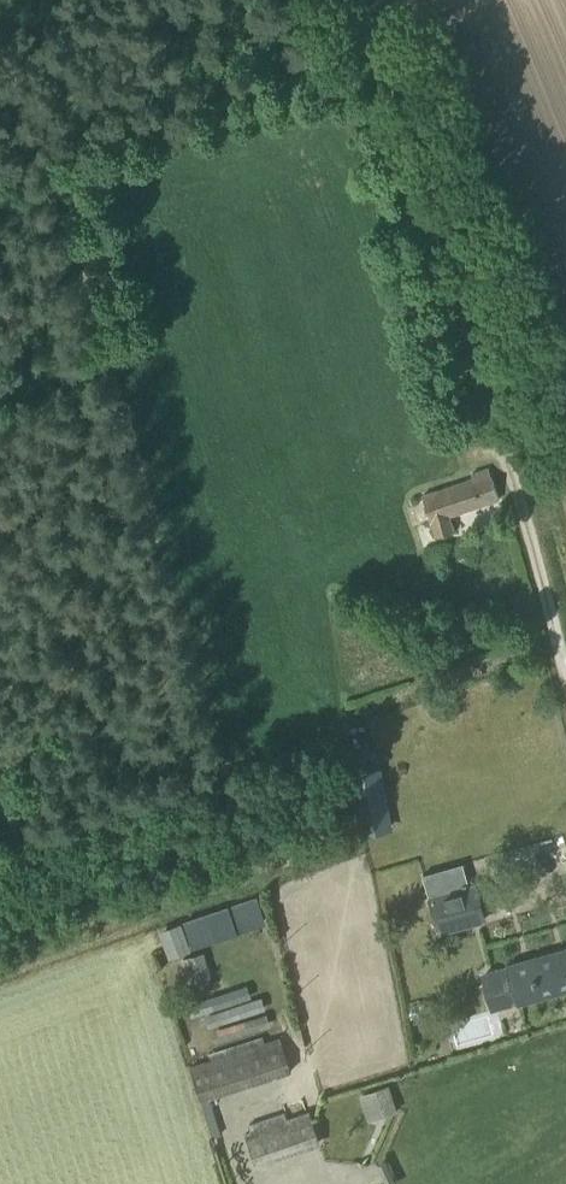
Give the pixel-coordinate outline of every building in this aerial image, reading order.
[(437,537),(456,530),(451,516),(500,498),(489,467),(474,473),(476,478),(424,497),(437,537)] [(365,771),(351,774),(363,834),(394,828),(385,790),(369,794),(365,771)] [(440,932),(487,919),(476,884),(430,898),(440,932)] [(565,989),(565,949),(510,965),(513,979),(520,1002),(565,989)] [(211,975),(203,951),(181,959),(189,983),(211,975)] [(192,1016),(252,997),(248,985),(188,1005),(192,1016)] [(211,1027),(267,1009),(263,996),(198,1017),(201,1029),(210,1026),(211,1027)] [(216,1042),(271,1025),(267,1013),(212,1031),(216,1042)] [(453,1042),(493,1032),(489,1014),(448,1023),(453,1042)] [(264,1036),(210,1053),(212,1059),(190,1066),(201,1100),(272,1075),(273,1079),(292,1073),(281,1036),(266,1041),(264,1036)] [(386,1084),(356,1094),(364,1120),(395,1110),(386,1084)] [(246,1132),(257,1164),(319,1143),(308,1112),(288,1118),(286,1112),(250,1123),(252,1130),(246,1132)]
